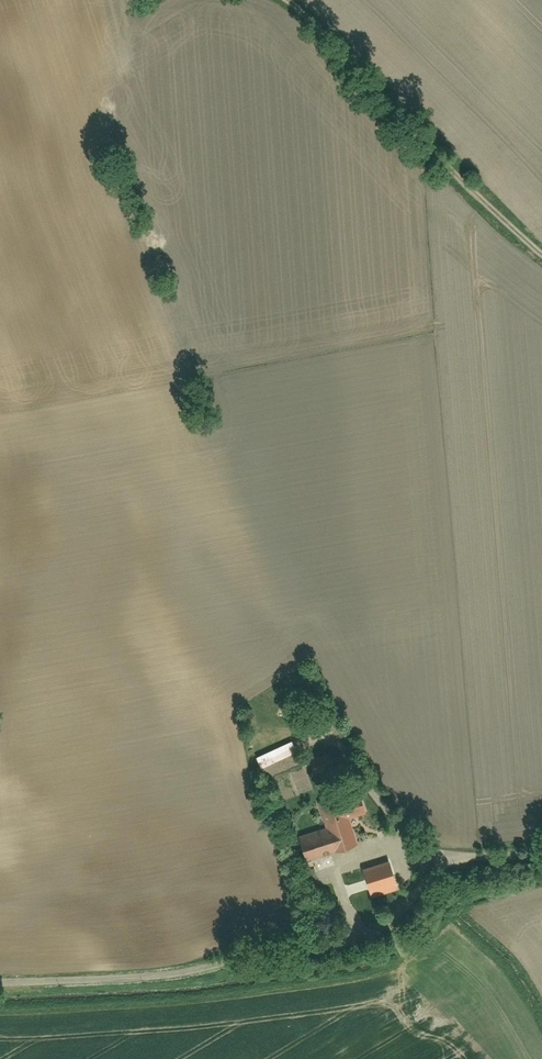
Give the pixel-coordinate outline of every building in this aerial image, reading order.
[(295,739),(258,756),(264,768),(300,750),(295,739)] [(332,752),(315,758),(320,772),(336,766),(332,752)] [(301,835),(308,859),(360,842),(352,816),(369,810),(363,792),(346,798),(345,793),(322,801),(330,826),(301,835)] [(390,854),(343,869),(353,901),(401,886),(390,854)]
